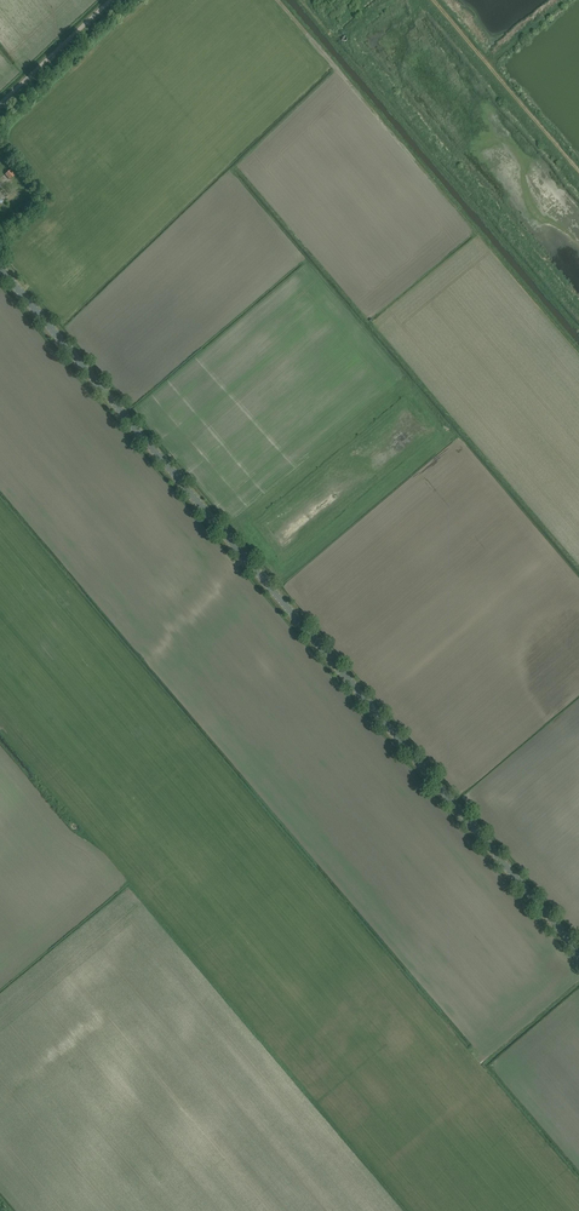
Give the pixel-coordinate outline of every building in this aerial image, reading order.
[(16,175),(11,169),(6,174),(11,180),(16,175)]
